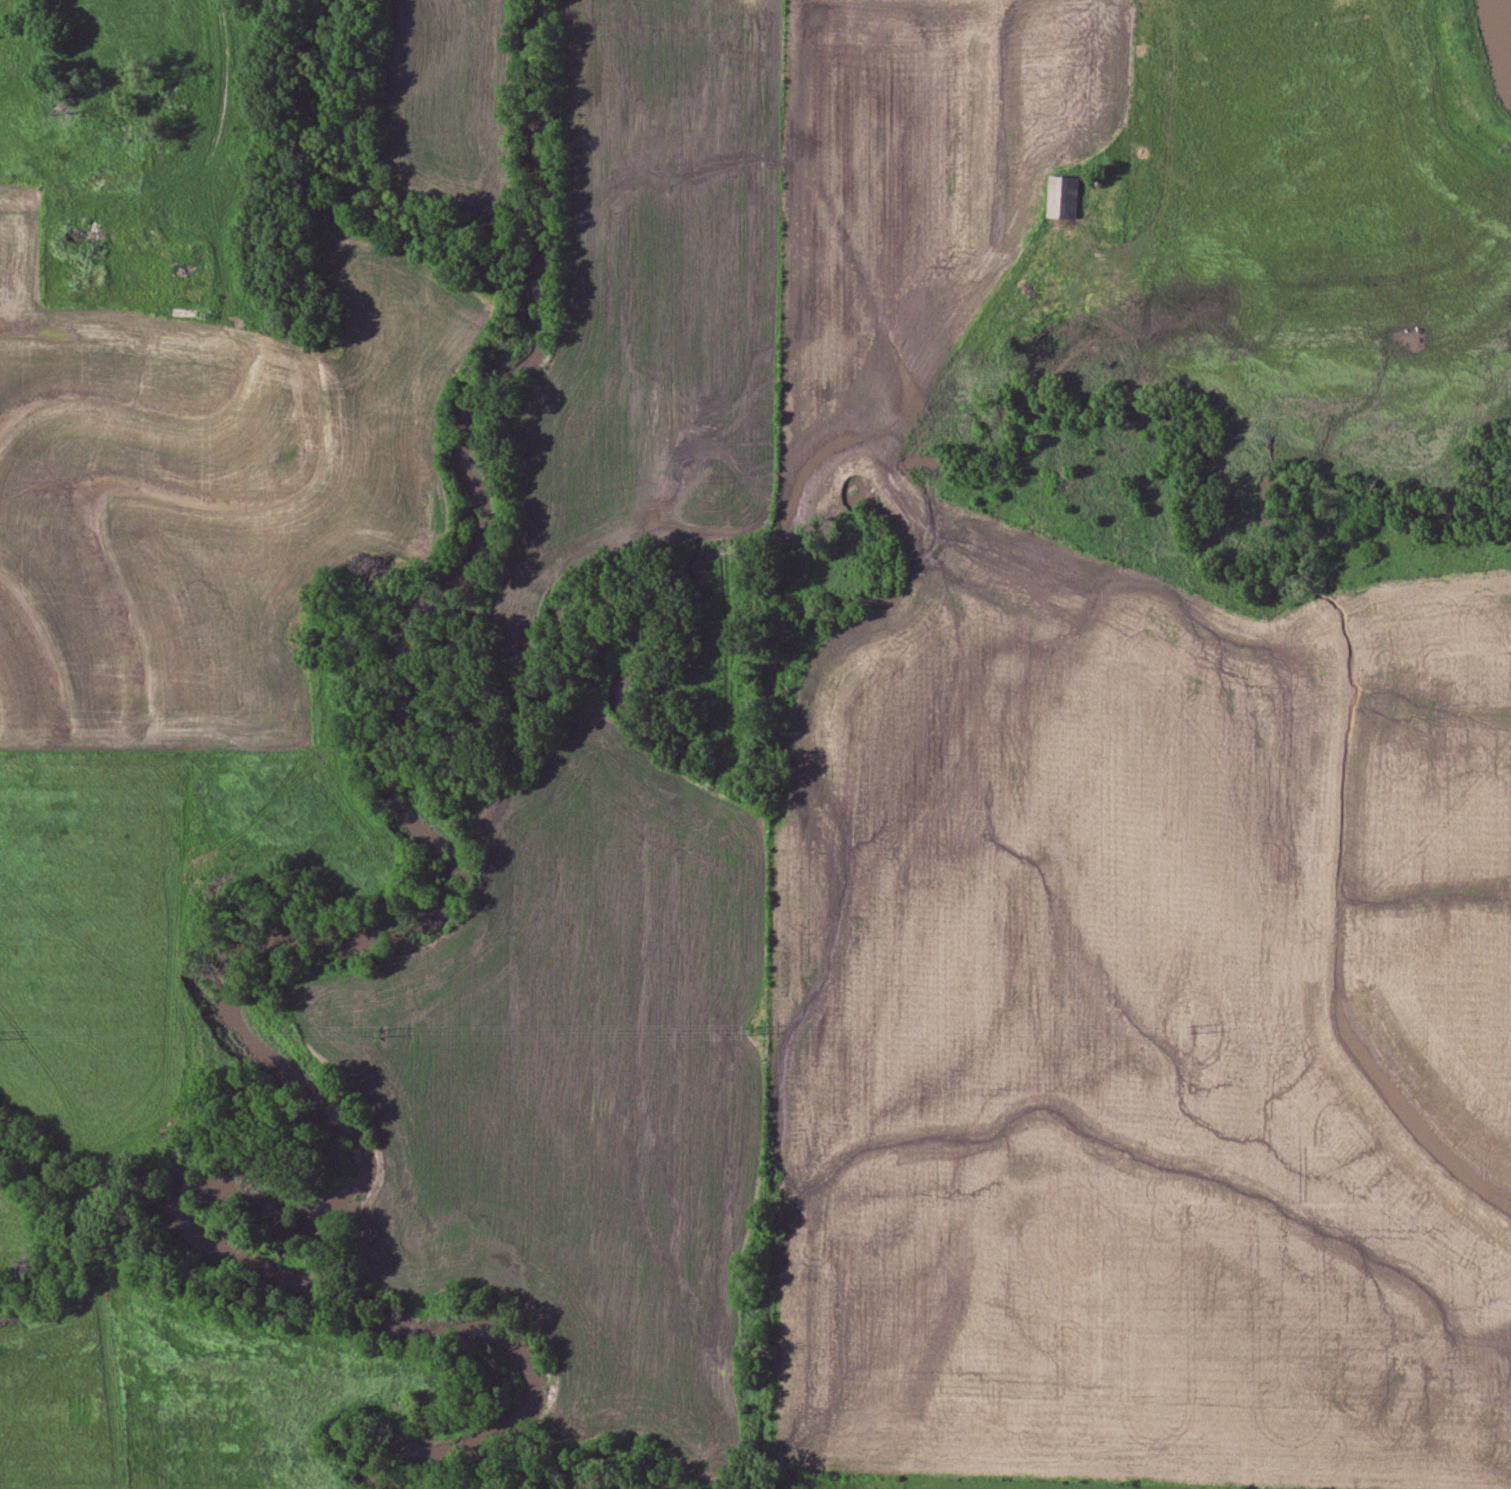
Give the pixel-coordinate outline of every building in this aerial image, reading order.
[(1078,220),(1079,178),(1049,178),(1048,220),(1078,220)] [(192,246),(172,246),(172,269),(192,269),(192,246)]
